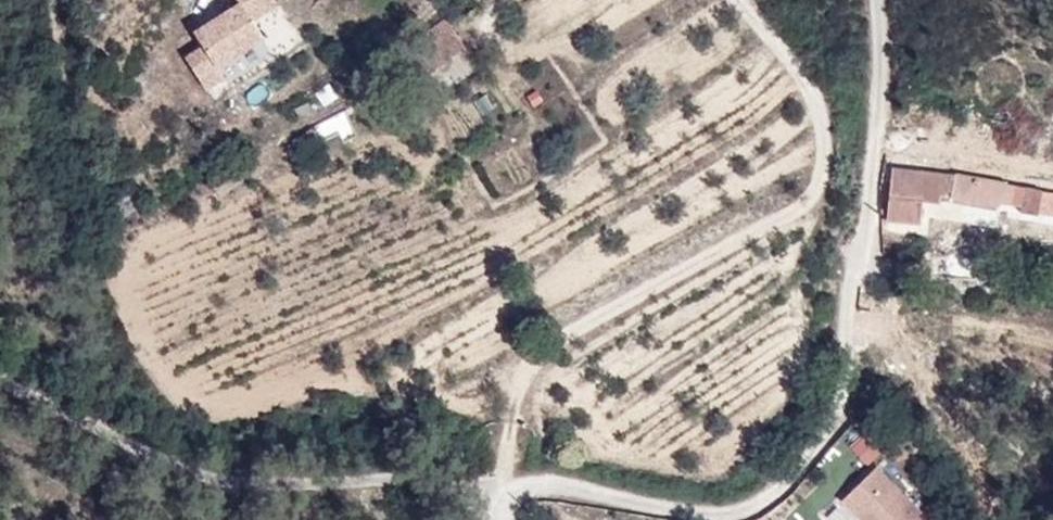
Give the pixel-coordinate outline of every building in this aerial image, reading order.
[(251,20),(277,3),(275,0),(237,0),(239,3),(194,32),(203,46),(185,57),(205,88),(224,76),(217,65),(262,37),(251,20)] [(466,47),(446,18),(409,44),(429,73),(466,47)] [(339,133),(333,117),(311,127),(312,128),(292,140),(298,154),(319,142),(339,133)] [(1003,182),(955,174),(892,167),(887,220),(920,224),(922,201),(939,203),(939,195),(999,205),(1000,203),(1021,206),(1020,212),(1037,214),(1038,210),(1052,212),(1052,195),(1040,193),(1041,190),(1003,184),(1003,182)] [(867,466),(879,452),(859,436),(847,450),(867,466)] [(876,467),(842,501),(861,519),(929,519),(876,467)]
